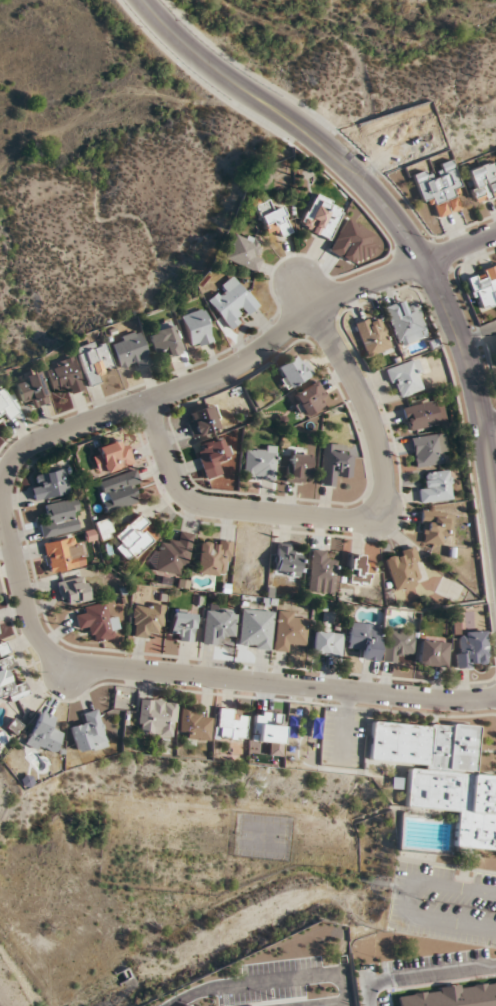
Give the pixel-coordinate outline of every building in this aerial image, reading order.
[(420,202),(431,198),(437,218),(460,211),(454,190),(461,188),(452,160),(432,166),(432,169),(412,175),(420,202)] [(495,161),(463,172),(474,204),(495,197),(495,164),(495,161)] [(328,240),(344,207),(314,194),(299,227),(328,240)] [(280,206),(270,210),(267,201),(253,206),(264,234),(276,230),(279,238),(290,233),(280,206)] [(329,253),(355,264),(358,258),(369,262),(376,246),(370,244),(375,233),(343,219),(329,253)] [(256,251),(259,241),(234,231),(224,260),(256,272),(263,254),(256,251)] [(466,277),(480,312),(495,305),(495,265),(466,277)] [(242,320),(259,305),(233,275),(205,300),(231,330),(242,320)] [(418,305),(406,310),(403,301),(384,308),(398,346),(429,335),(418,305)] [(180,317),(192,349),(215,341),(203,308),(180,317)] [(354,325),(367,358),(393,347),(380,314),(354,325)] [(165,350),(168,358),(182,353),(171,321),(154,327),(157,332),(149,335),(155,353),(165,350)] [(151,365),(141,331),(111,340),(118,366),(129,363),(132,370),(151,365)] [(113,368),(104,340),(75,349),(88,387),(100,383),(96,373),(113,368)] [(275,367),(286,389),(312,376),(301,354),(275,367)] [(84,389),(73,357),(44,367),(52,390),(61,387),(65,396),(84,389)] [(395,399),(428,389),(419,359),(386,369),(395,399)] [(30,399),(32,408),(47,403),(38,372),(14,380),(21,402),(30,399)] [(291,395),(302,417),(329,404),(319,382),(291,395)] [(0,387),(0,418),(4,423),(18,413),(0,387)] [(447,424),(443,403),(432,406),(431,398),(403,404),(408,432),(447,424)] [(190,434),(219,431),(216,408),(187,411),(190,434)] [(442,455),(448,454),(445,434),(411,438),(415,468),(443,464),(442,455)] [(224,474),(221,463),(229,460),(222,438),(195,447),(206,480),(224,474)] [(98,446),(104,472),(132,465),(127,439),(98,446)] [(320,486),(339,487),(339,478),(350,478),(352,457),(342,456),(343,445),(322,444),(320,486)] [(277,448),(245,447),(244,479),(276,479),(277,448)] [(308,484),(311,456),(288,453),(285,482),(308,484)] [(32,488),(34,500),(70,494),(66,470),(38,474),(39,486),(32,488)] [(137,503),(133,491),(141,488),(135,470),(96,483),(106,513),(137,503)] [(451,471),(427,473),(428,484),(419,485),(420,503),(454,500),(451,471)] [(46,504),(50,526),(41,528),(42,537),(82,531),(76,499),(46,504)] [(453,512),(420,512),(420,544),(442,544),(442,533),(453,533),(453,512)] [(129,562),(158,538),(140,515),(110,539),(129,562)] [(114,536),(107,519),(94,524),(101,541),(114,536)] [(160,539),(154,573),(177,578),(179,566),(190,568),(196,535),(176,531),(174,541),(160,539)] [(50,573),(83,566),(76,537),(44,544),(50,573)] [(196,573),(227,578),(232,543),(201,539),(196,573)] [(299,555),(291,555),(291,545),(276,545),(276,576),(299,576),(299,555)] [(395,592),(423,584),(412,548),(384,556),(395,592)] [(311,550),(308,591),(335,594),(338,562),(327,561),(328,552),(311,550)] [(349,584),(371,584),(371,564),(362,564),(362,556),(349,556),(349,584)] [(91,600),(85,576),(57,583),(62,607),(91,600)] [(90,629),(92,640),(116,637),(111,603),(83,607),(84,614),(76,615),(78,630),(90,629)] [(165,605),(132,604),(131,638),(152,639),(153,631),(164,631),(165,605)] [(238,648),(270,651),(273,612),(241,609),(238,648)] [(194,612),(171,611),(170,641),(193,642),(194,612)] [(203,644),(222,646),(222,636),(235,637),(236,613),(205,611),(203,644)] [(300,613),(276,612),(273,651),(292,652),(293,643),(307,644),(308,624),(299,623),(300,613)] [(347,648),(357,649),(356,660),(377,661),(379,626),(349,624),(347,648)] [(415,631),(384,629),(382,662),(402,663),(403,655),(414,655),(415,631)] [(341,657),(342,634),(312,632),(311,655),(341,657)] [(486,632),(456,632),(456,668),(486,668),(486,632)] [(449,643),(419,640),(417,664),(447,668),(449,643)] [(24,681),(14,685),(8,670),(16,667),(12,655),(0,660),(0,697),(8,694),(10,702),(29,695),(24,681)] [(137,734),(174,737),(178,702),(140,699),(137,734)] [(212,719),(201,718),(201,710),(181,708),(179,738),(209,741),(212,719)] [(247,711),(218,709),(215,739),(245,741),(247,711)] [(80,715),(82,725),(70,727),(76,754),(106,747),(98,711),(80,715)] [(56,720),(40,712),(24,744),(51,757),(62,734),(52,729),(56,720)] [(494,819),(495,798),(495,776),(472,774),(477,728),(476,726),(475,725),(452,723),(450,724),(450,726),(430,723),(428,724),(428,726),(373,721),(372,721),(371,722),(368,756),(369,758),(370,759),(423,764),(423,769),(409,767),(407,768),(406,769),(403,804),(404,805),(405,806),(455,811),(452,843),(453,845),(455,846),(495,850),(495,819),(494,819)] [(396,997),(397,1005),(495,1005),(495,983),(396,997)]
